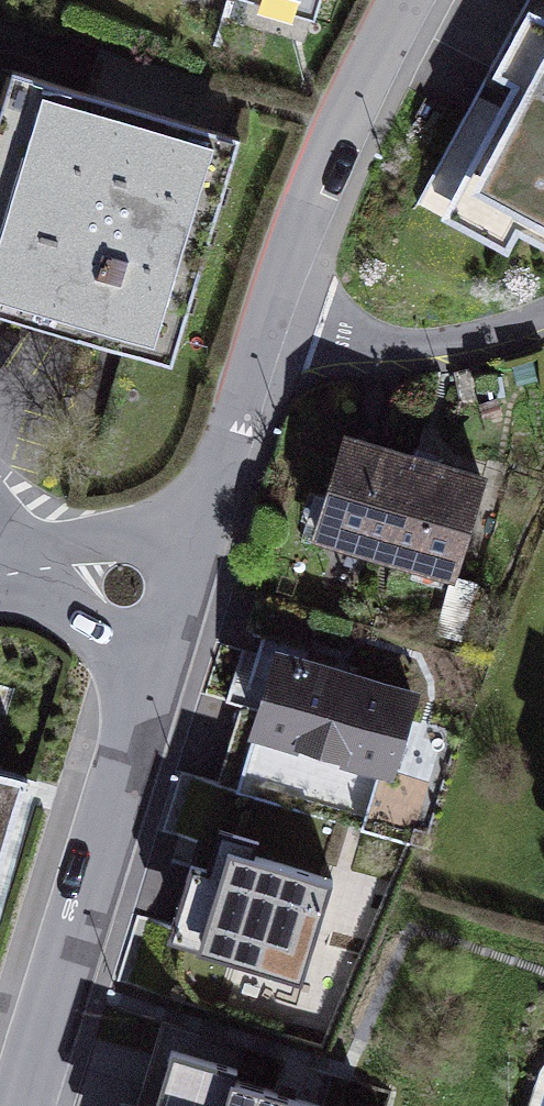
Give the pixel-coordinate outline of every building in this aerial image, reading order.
[(310,14),(314,0),(258,0),(310,14)] [(528,30),(498,86),(516,95),(445,228),(505,261),(517,237),(543,251),(543,38),(528,30)] [(6,69),(0,89),(0,322),(188,377),(257,142),(6,69)] [(419,457),(340,433),(306,546),(385,570),(419,457)] [(498,480),(419,457),(385,570),(464,593),(498,480)] [(433,691),(276,645),(242,760),(400,805),(433,691)] [(41,785),(0,774),(0,923),(41,785)] [(333,885),(220,852),(188,961),(301,994),(333,885)] [(174,1065),(161,1105),(314,1105),(174,1065)]
